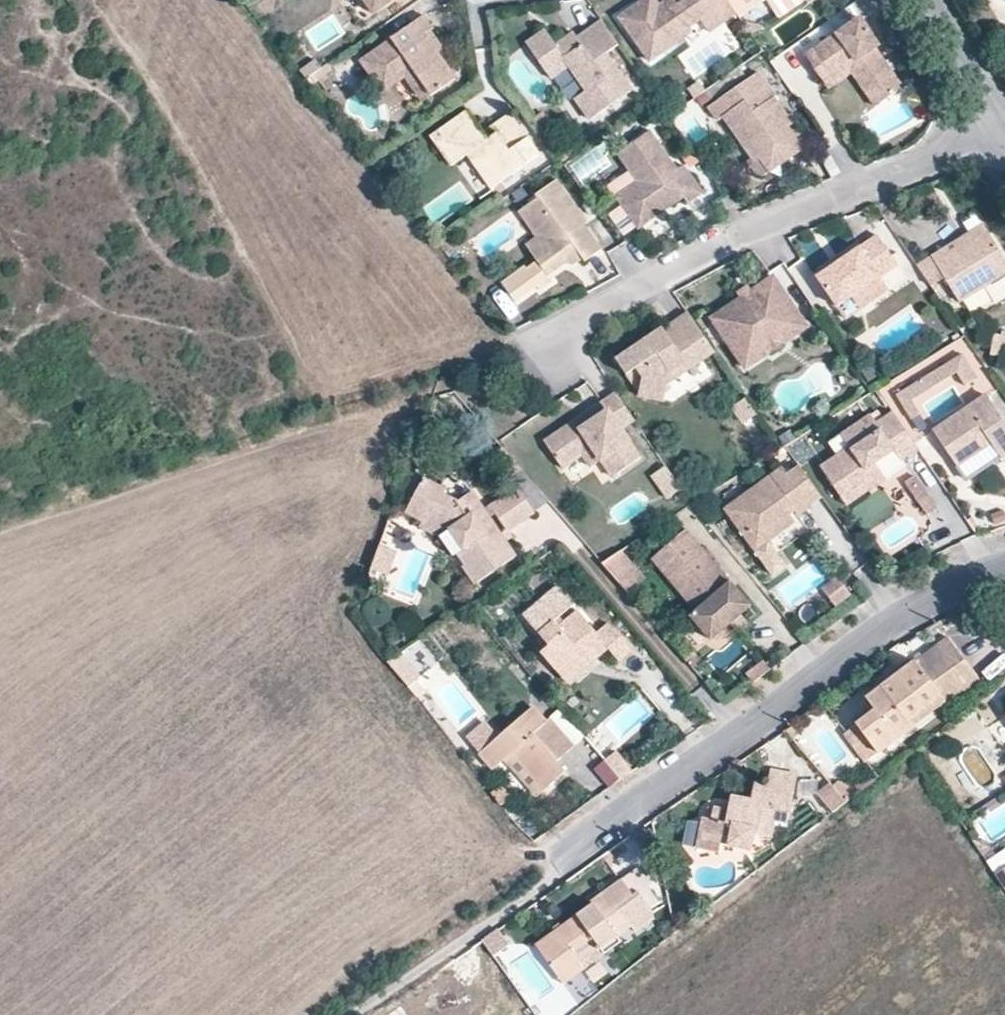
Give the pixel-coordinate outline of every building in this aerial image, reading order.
[(374,16),(397,0),(363,0),(374,16)] [(700,20),(709,33),(737,14),(727,0),(664,0),(660,3),(641,16),(633,5),(619,16),(618,16),(618,17),(618,19),(619,19),(649,62),(689,35),(688,28),(700,20)] [(657,0),(641,0),(633,5),(641,16),(660,3),(657,0)] [(875,0),(869,0),(865,3),(873,15),(882,10),(875,0)] [(433,30),(423,16),(360,60),(384,94),(405,78),(422,102),(457,78),(439,54),(426,35),(433,30)] [(879,48),(859,18),(805,55),(824,84),(854,64),(882,103),(902,89),(876,50),(879,48)] [(633,91),(607,54),(619,45),(602,21),(578,38),(574,33),(556,45),(546,30),(527,44),(552,80),(571,68),(586,91),(574,99),(590,122),(633,91)] [(446,49),(433,30),(426,35),(439,54),(446,49)] [(882,103),(854,64),(824,84),(829,91),(851,76),(874,108),(882,103)] [(801,134),(758,72),(708,107),(718,121),(724,118),(756,163),(760,160),(769,174),(804,150),(796,137),(801,134)] [(540,154),(511,112),(483,132),(468,109),(429,136),(451,167),(467,156),(491,190),(540,154)] [(688,205),(704,192),(684,165),(677,169),(650,130),(617,154),(629,172),(636,182),(616,195),(639,229),(684,199),(688,205)] [(616,195),(636,182),(629,172),(609,186),(616,195)] [(603,249),(585,224),(587,223),(557,180),(536,195),(539,198),(519,212),(538,238),(549,254),(538,262),(528,269),(526,266),(502,283),(516,302),(538,286),(541,290),(554,281),(549,275),(566,264),(568,255),(576,248),(583,258),(586,262),(603,249)] [(734,204),(729,195),(716,204),(722,212),(734,204)] [(937,267),(988,234),(982,224),(930,256),(937,267)] [(899,264),(877,234),(818,272),(840,304),(899,264)] [(988,234),(937,267),(930,256),(916,265),(931,287),(943,279),(960,304),(987,287),(1004,277),(1004,262),(988,234)] [(549,254),(538,238),(527,246),(538,262),(549,254)] [(574,265),(583,258),(576,248),(568,255),(566,264),(574,265)] [(860,290),(869,303),(907,277),(899,264),(860,290)] [(789,297),(775,277),(714,318),(726,337),(732,334),(746,355),(796,320),(784,301),(789,297)] [(987,287),(997,303),(1004,298),(1004,277),(987,287)] [(747,367),(808,326),(789,297),(784,301),(796,320),(746,355),(732,334),(726,337),(747,367)] [(666,383),(714,352),(687,312),(617,359),(628,376),(638,369),(643,377),(642,391),(665,393),(666,383)] [(993,334),(990,356),(1004,358),(1004,336),(993,334)] [(963,355),(906,390),(912,400),(958,373),(965,385),(977,378),(963,355)] [(912,400),(906,390),(897,395),(912,419),(921,413),(912,400)] [(664,401),(665,393),(642,391),(642,399),(664,401)] [(641,458),(621,429),(634,421),(616,394),(545,443),(564,470),(585,456),(594,468),(604,462),(614,476),(641,458)] [(988,394),(934,429),(960,466),(995,443),(1003,455),(1004,454),(1004,419),(988,394)] [(747,398),(732,407),(743,427),(758,419),(747,398)] [(881,472),(875,463),(894,450),(902,462),(919,451),(893,413),(877,424),(871,416),(842,436),(850,448),(821,468),(842,499),(881,472)] [(1004,479),(1004,456),(995,461),(1004,479)] [(680,489),(665,467),(650,477),(665,499),(680,489)] [(790,519),(822,497),(803,472),(790,481),(787,476),(780,467),(722,507),(754,550),(767,541),(793,523),(790,519)] [(790,481),(803,472),(800,467),(787,476),(790,481)] [(847,506),(886,479),(881,472),(842,499),(847,506)] [(916,477),(906,483),(927,516),(937,510),(916,477)] [(517,556),(502,535),(535,513),(518,488),(485,510),(472,491),(458,501),(443,495),(447,490),(423,479),(411,502),(428,511),(424,519),(449,531),(462,551),(458,554),(465,566),(464,567),(476,585),(517,556)] [(449,531),(424,519),(428,511),(411,502),(405,514),(422,522),(419,528),(442,539),(454,556),(458,554),(462,551),(449,531)] [(397,536),(383,530),(376,549),(390,554),(397,536)] [(749,607),(686,531),(652,560),(694,611),(689,615),(709,639),(749,607)] [(767,541),(754,550),(773,577),(786,567),(767,541)] [(606,562),(624,591),(641,581),(622,552),(606,562)] [(836,608),(854,596),(840,576),(822,588),(836,608)] [(596,633),(557,587),(523,615),(549,646),(541,653),(560,675),(584,655),(591,663),(609,648),(620,661),(632,651),(607,623),(596,633)] [(981,682),(947,637),(866,699),(875,711),(843,735),(864,764),(938,708),(940,712),(981,682)] [(403,652),(388,662),(408,687),(423,676),(403,652)] [(568,684),(591,663),(584,655),(560,675),(568,684)] [(751,683),(770,669),(763,660),(745,673),(751,683)] [(546,722),(533,707),(497,738),(480,753),(479,754),(494,770),(504,761),(513,754),(545,790),(567,772),(558,762),(575,747),(550,718),(546,722)] [(586,738),(561,709),(550,718),(575,747),(586,738)] [(480,753),(497,738),(483,721),(465,736),(480,753)] [(632,771),(616,753),(606,761),(622,779),(632,771)] [(545,790),(513,754),(504,761),(537,797),(545,790)] [(622,779),(606,761),(596,770),(610,787),(622,779)] [(788,822),(797,776),(770,771),(767,787),(754,784),(751,801),(731,797),(729,806),(725,805),(724,811),(714,808),(711,820),(704,818),(698,846),(718,851),(720,842),(752,850),(759,816),(788,822)] [(846,803),(830,783),(817,793),(833,812),(846,803)] [(510,799),(501,787),(492,794),(501,805),(510,799)] [(997,875),(1004,888),(1004,870),(997,875)] [(635,894),(624,879),(594,899),(596,902),(537,942),(559,974),(617,933),(632,924),(637,931),(657,918),(639,891),(635,894)] [(675,933),(685,925),(679,919),(673,923),(675,933)] [(511,944),(500,928),(485,939),(494,956),(511,944)] [(623,942),(617,933),(559,974),(564,982),(623,942)]
